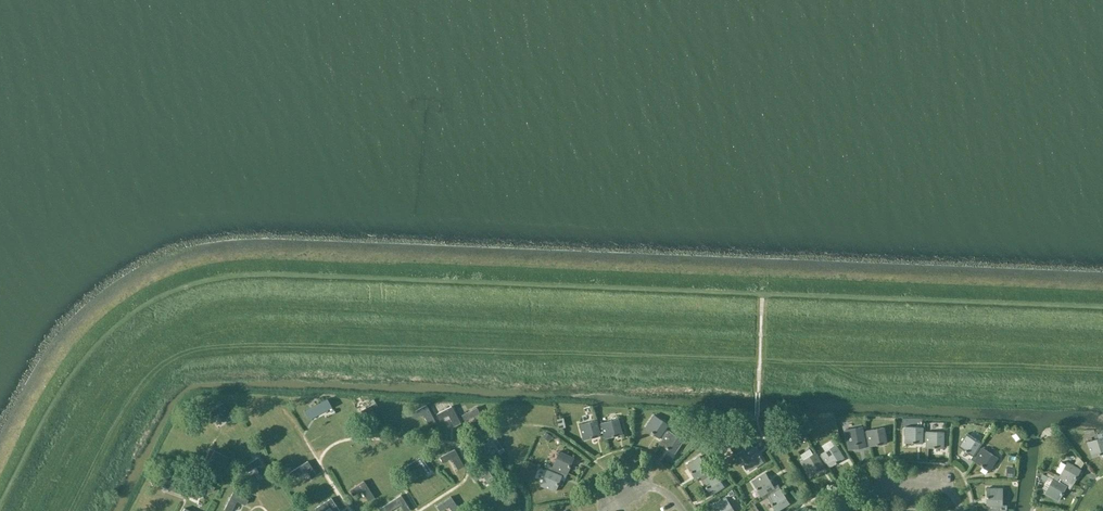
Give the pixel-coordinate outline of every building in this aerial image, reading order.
[(307,410),(317,426),(332,416),(322,401),(307,410)] [(227,422),(233,419),(223,403),(209,412),(212,416),(220,411),(227,422)] [(372,411),(379,423),(384,419),(376,403),(361,411),(364,416),(372,411)] [(429,425),(435,421),(426,405),(411,413),(414,418),(423,413),(429,425)] [(454,426),(460,423),(451,406),(437,414),(439,419),(448,414),(454,426)] [(479,427),(485,424),(476,407),(462,415),(464,420),(473,415),(479,427)] [(345,425),(351,420),(345,412),(339,416),(345,425)] [(660,436),(663,439),(666,435),(663,432),(665,429),(668,424),(654,415),(645,428),(659,438),(660,436)] [(277,418),(261,427),(268,438),(283,429),(277,418)] [(603,428),(605,433),(606,438),(622,434),(618,418),(602,423),(602,424),(598,425),(599,429),(603,428)] [(600,434),(605,433),(603,428),(599,429),(598,425),(596,420),(580,424),(584,440),(601,435),(600,434)] [(334,421),(318,429),(322,437),(333,431),(338,439),(342,437),(334,421)] [(866,447),(870,446),(868,436),(864,436),(863,432),(862,426),(846,429),(848,445),(865,442),(866,447)] [(922,442),(927,442),(927,437),(922,437),(922,432),(922,427),(906,426),(905,442),(922,443),(922,442)] [(868,436),(870,446),(887,443),(884,427),(867,430),(867,431),(863,432),(864,436),(868,436)] [(666,435),(663,439),(660,444),(674,453),(683,440),(669,430),(669,431),(665,429),(663,432),(666,435)] [(746,452),(750,450),(747,446),(749,445),(740,431),(726,440),(735,454),(739,451),(743,449),(746,452)] [(927,437),(927,442),(926,447),(943,448),(944,431),(927,431),(927,432),(922,432),(922,437),(927,437)] [(232,452),(247,445),(241,432),(226,439),(232,452)] [(971,459),(975,461),(980,453),(976,451),(979,446),(982,442),(967,433),(959,447),(973,455),(971,459)] [(499,452),(504,450),(495,436),(479,447),(483,453),(494,445),(499,452)] [(1087,441),(1092,457),(1102,453),(1102,436),(1087,441)] [(824,458),(827,462),(830,467),(844,458),(835,444),(821,453),(822,454),(818,456),(821,460),(824,458)] [(980,453),(975,461),(975,462),(989,470),(998,457),(983,448),(979,446),(976,451),(980,453)] [(743,449),(739,451),(742,455),(741,455),(750,470),(763,461),(754,447),(750,450),(746,452),(743,449)] [(334,453),(344,468),(352,463),(341,448),(334,453)] [(172,449),(163,461),(177,472),(183,465),(175,460),(179,455),(172,449)] [(457,469),(463,466),(454,449),(440,457),(442,462),(451,457),(457,469)] [(226,463),(229,458),(214,450),(206,467),(212,470),(218,458),(226,463)] [(554,467),(552,471),(557,473),(558,469),(563,471),(568,473),(574,457),(559,451),(553,467),(554,467)] [(823,464),(827,462),(824,458),(821,460),(818,456),(815,452),(801,461),(810,475),(824,466),(823,464)] [(425,473),(430,470),(421,456),(405,467),(409,472),(420,465),(425,473)] [(706,477),(710,475),(708,471),(709,470),(700,456),(686,465),(695,479),(700,476),(704,473),(706,477)] [(263,477),(268,473),(258,457),(244,466),(247,471),(255,466),(263,477)] [(311,478),(316,475),(307,461),(292,471),(295,477),(306,470),(311,478)] [(1055,474),(1053,478),(1057,480),(1061,483),(1064,479),(1068,481),(1073,484),(1081,470),(1067,462),(1059,476),(1055,474)] [(490,486),(496,482),(486,467),(472,476),(475,480),(483,475),(490,486)] [(561,475),(563,471),(558,469),(557,473),(552,471),(547,469),(541,485),(556,491),(562,475),(561,475)] [(169,490),(174,487),(164,471),(150,480),(153,485),(162,479),(169,490)] [(715,471),(710,475),(706,477),(704,473),(700,476),(702,480),(701,480),(711,494),(724,486),(715,471)] [(772,494),(781,488),(778,484),(775,487),(766,473),(752,481),(761,496),(765,493),(770,490),(772,494)] [(430,477),(417,487),(421,493),(431,486),(437,494),(441,491),(430,477)] [(1053,478),(1045,492),(1059,501),(1067,486),(1071,488),(1073,484),(1068,481),(1064,479),(1061,483),(1057,480),(1053,478)] [(211,492),(214,487),(199,479),(191,496),(197,499),(203,487),(211,492)] [(368,500),(374,497),(363,481),(350,490),(353,495),(361,489),(368,500)] [(467,487),(456,494),(461,501),(472,494),(467,487)] [(781,488),(772,494),(770,490),(765,493),(768,496),(767,497),(776,510),(790,502),(781,488)] [(986,505),(992,505),(997,505),(997,509),(1001,509),(1002,505),(1003,505),(1003,488),(987,488),(986,505)] [(248,499),(233,492),(224,509),(229,510),(231,510),(236,500),(245,504),(248,499)] [(141,502),(147,510),(161,510),(162,510),(152,495),(141,502)] [(409,509),(401,495),(385,505),(388,510),(399,504),(404,510),(407,510),(409,509)] [(273,496),(269,499),(276,508),(280,506),(273,496)] [(451,497),(437,506),(440,510),(448,505),(452,510),(460,510),(451,497)] [(727,497),(713,506),(716,510),(735,510),(727,497)] [(331,498),(315,508),(317,510),(323,510),(330,507),(333,510),(339,510),(331,498)] [(232,510),(240,510),(243,506),(236,503),(232,510)]
